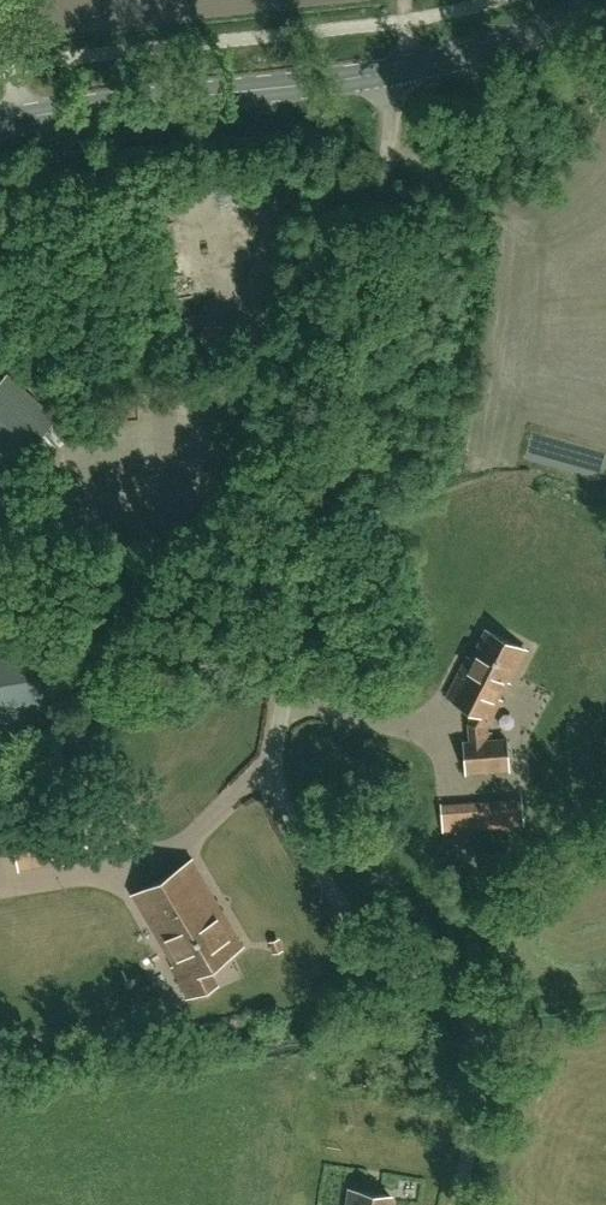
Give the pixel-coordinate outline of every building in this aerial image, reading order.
[(184,255),(170,258),(174,274),(188,271),(184,255)] [(22,458),(57,419),(8,374),(0,383),(0,438),(22,458)] [(55,433),(60,449),(74,444),(68,428),(55,433)] [(448,696),(476,711),(470,723),(472,742),(464,743),(466,772),(509,769),(507,739),(488,741),(487,727),(500,699),(498,698),(507,680),(510,681),(525,650),(487,630),(472,659),(468,657),(448,696)] [(48,722),(36,650),(0,656),(0,730),(48,722)] [(472,827),(502,825),(500,800),(471,803),(472,827)] [(192,861),(156,881),(134,895),(165,947),(175,967),(188,995),(216,982),(208,964),(241,945),(221,910),(218,912),(212,903),(215,901),(192,861)] [(281,942),(271,944),(274,955),(283,953),(281,942)] [(347,1204),(390,1204),(391,1196),(350,1190),(347,1204)]
